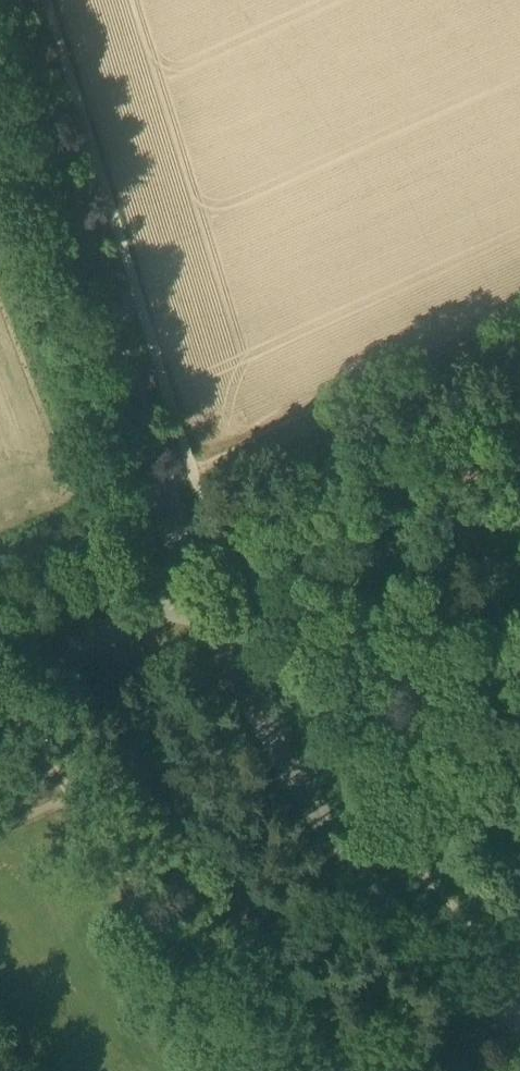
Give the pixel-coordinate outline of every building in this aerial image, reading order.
[(96,516),(100,526),(114,521),(111,511),(96,516)]
